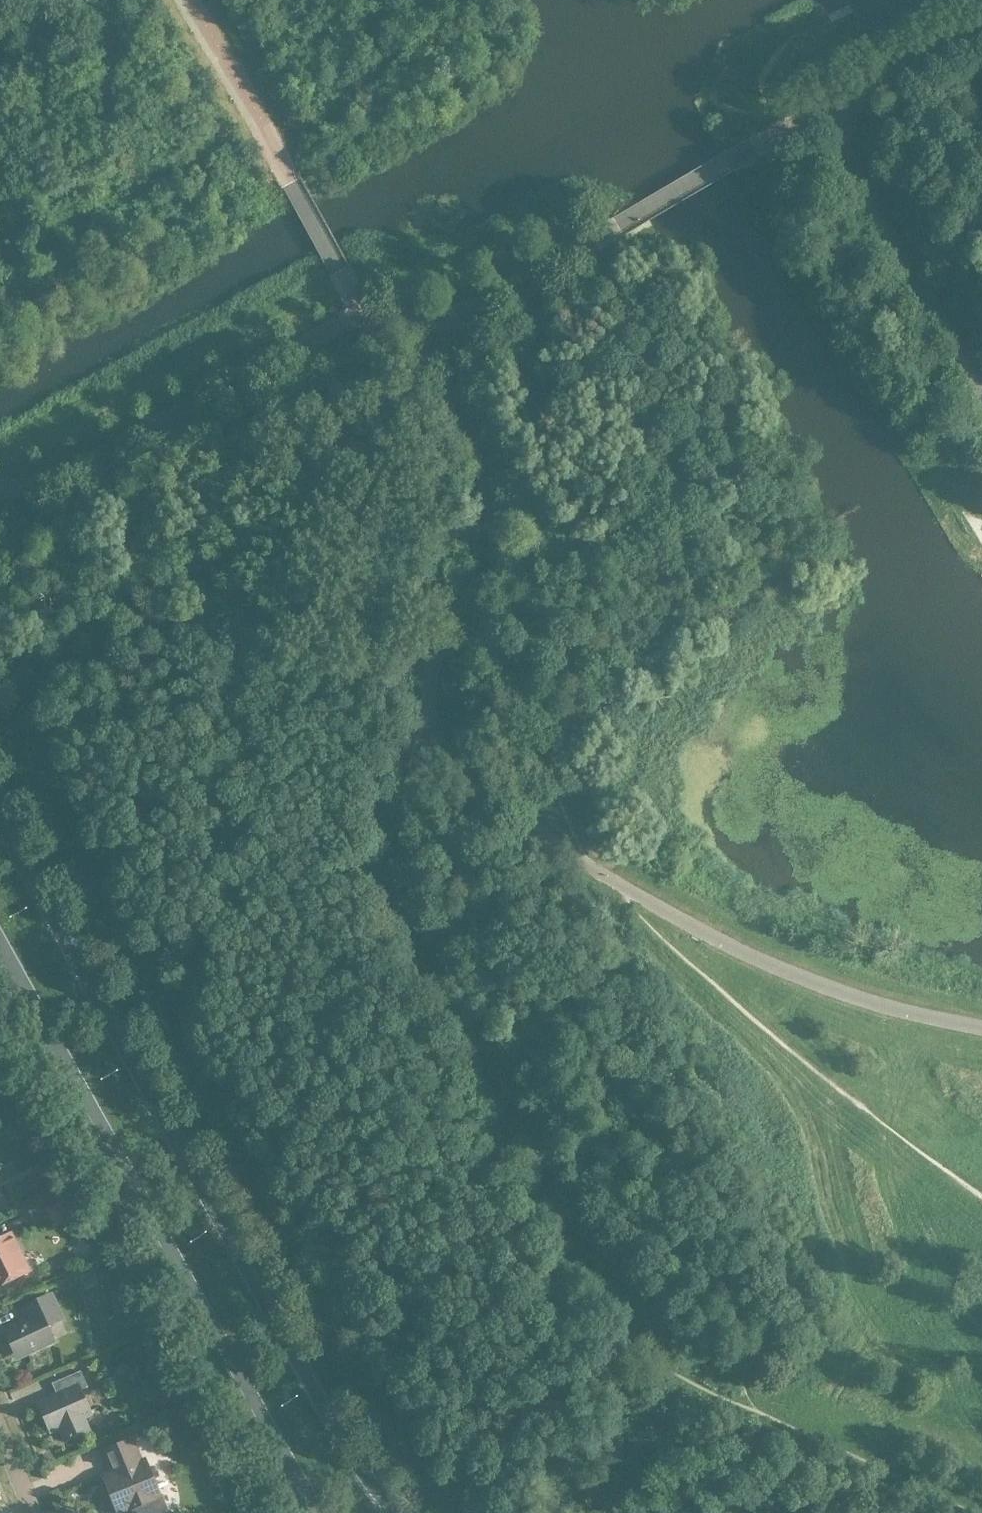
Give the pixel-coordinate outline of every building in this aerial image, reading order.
[(13,1233),(0,1239),(0,1285),(31,1269),(13,1233)] [(111,1269),(108,1274),(109,1279),(114,1282),(119,1280),(122,1276),(121,1270),(116,1268),(111,1269)] [(47,1296),(19,1309),(24,1320),(3,1330),(16,1358),(53,1341),(45,1326),(58,1320),(47,1296)] [(141,1315),(130,1319),(134,1329),(145,1325),(141,1315)] [(80,1371),(58,1381),(63,1392),(40,1402),(52,1430),(59,1427),(65,1440),(85,1432),(79,1418),(90,1414),(79,1390),(87,1387),(80,1371)] [(177,1413),(167,1418),(170,1426),(180,1421),(177,1413)] [(102,1451),(111,1473),(102,1477),(117,1512),(119,1512),(131,1508),(133,1512),(162,1512),(165,1512),(159,1497),(144,1460),(139,1461),(130,1439),(102,1451)]
